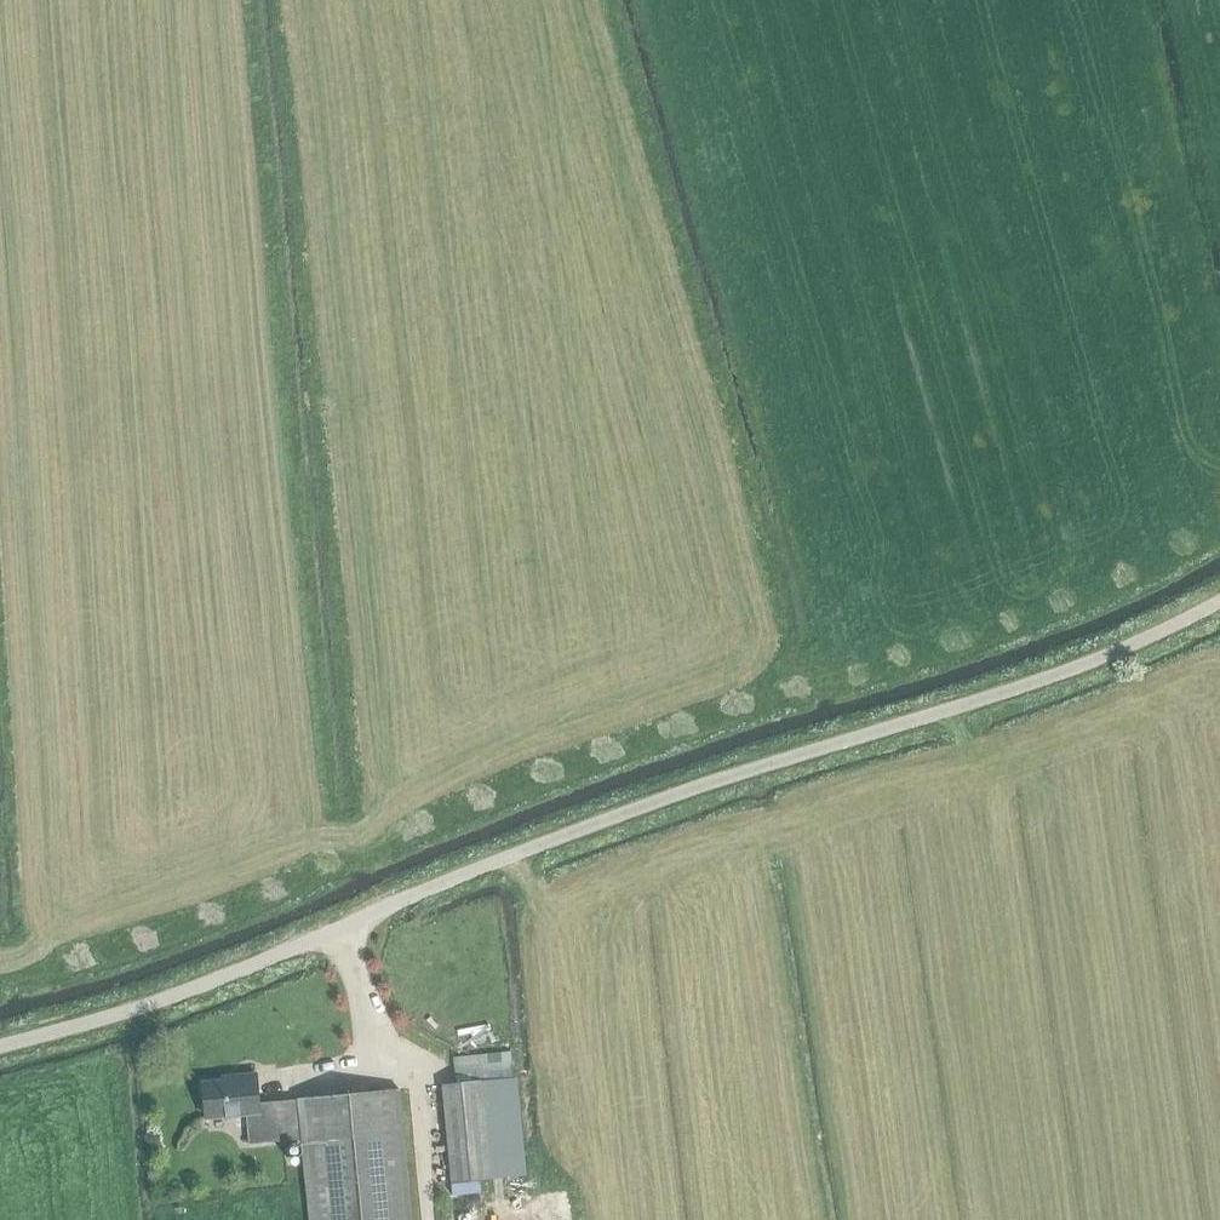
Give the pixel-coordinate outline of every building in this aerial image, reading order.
[(481,1082),(513,1079),(510,1052),(454,1057),(457,1085),(481,1082)] [(235,1077),(236,1080),(203,1083),(206,1118),(245,1115),(248,1145),(301,1140),(309,1219),(411,1219),(399,1090),(259,1103),(256,1075),(235,1077)] [(513,1079),(481,1082),(490,1179),(525,1175),(517,1079),(513,1079)] [(442,1086),(451,1182),(490,1179),(481,1082),(457,1085),(442,1086)]
